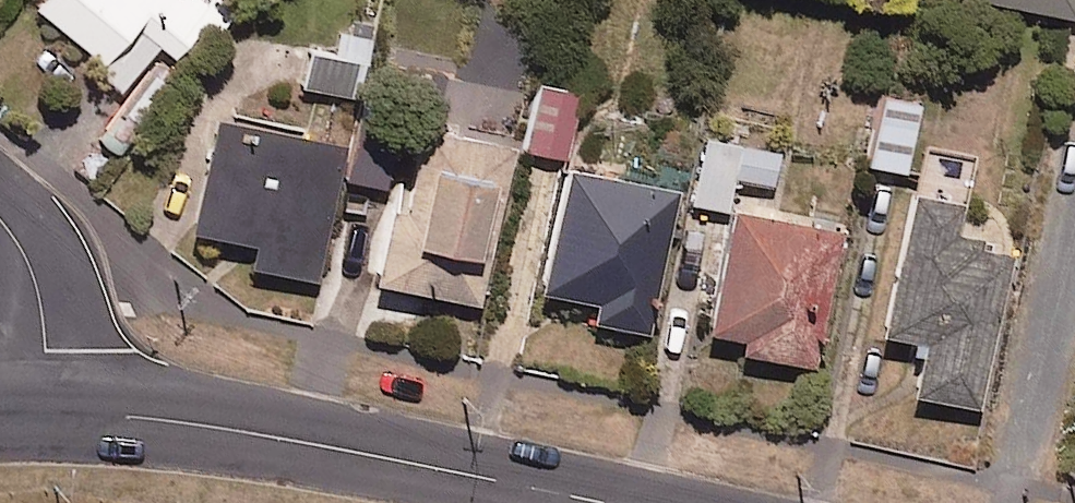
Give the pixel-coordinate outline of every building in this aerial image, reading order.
[(33,0),(128,78),(159,40),(173,52),(216,0),(33,0)] [(379,61),(460,79),(449,125),(417,118),(397,210),(389,208),(374,277),(478,299),(512,142),(566,154),(580,88),(521,75),(538,0),(392,0),(379,61)] [(1074,14),(1074,0),(1012,0),(1074,14)] [(362,36),(340,31),(336,55),(311,50),(304,85),(351,94),(362,36)] [(919,98),(881,91),(868,161),(906,168),(919,98)] [(343,140),(215,114),(192,225),(255,238),(250,262),(315,275),(343,140)] [(395,124),(355,116),(343,176),(383,184),(395,124)] [(778,146),(703,133),(692,199),(727,205),(732,176),(772,182),(778,146)] [(678,185),(566,159),(538,283),(597,297),(592,317),(646,328),(678,185)] [(959,197),(912,188),(883,327),(927,336),(916,390),(978,403),(1009,252),(950,239),(959,197)] [(841,227),(733,204),(705,339),(813,361),(841,227)]
